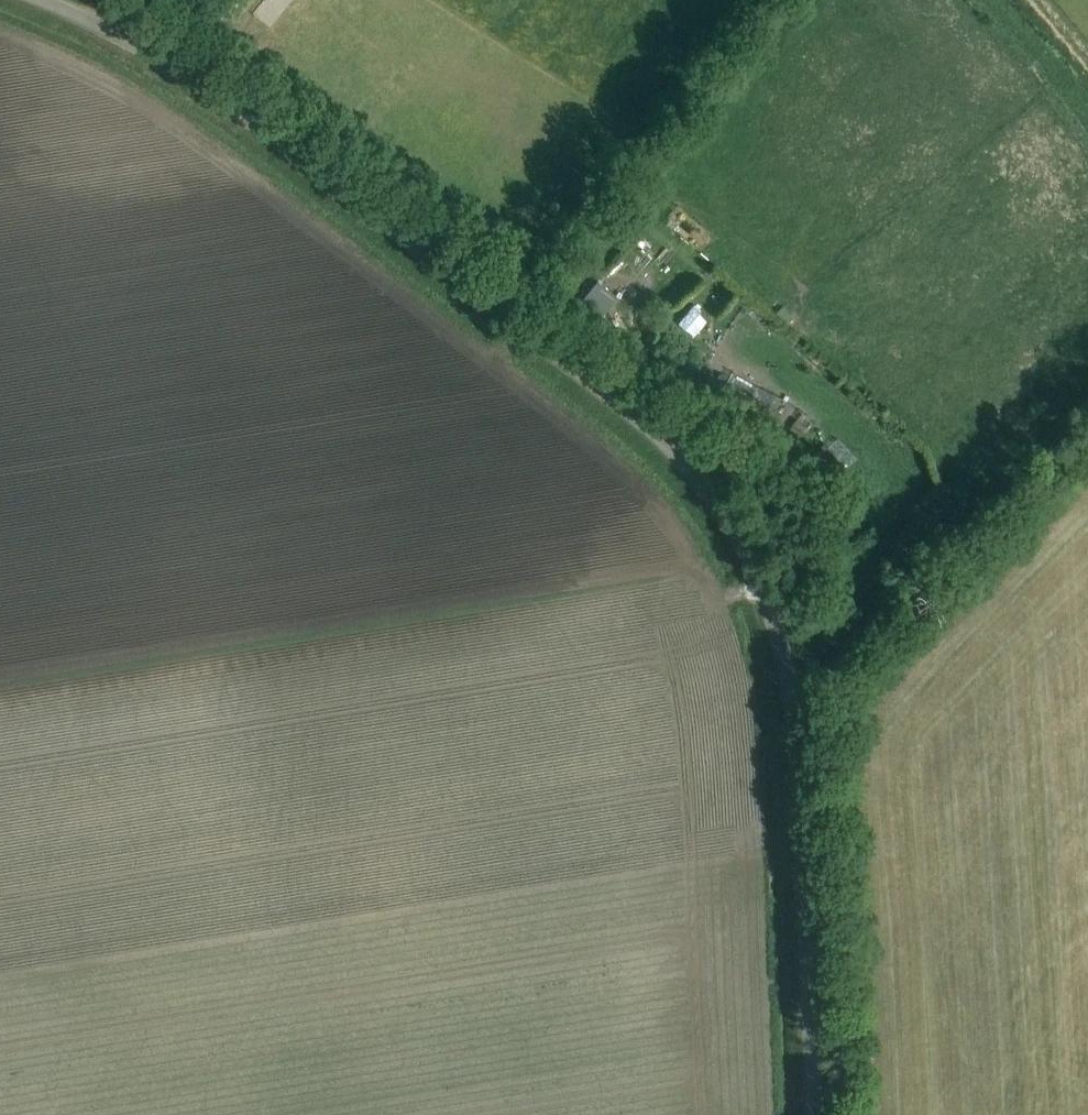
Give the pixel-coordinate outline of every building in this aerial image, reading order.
[(580,303),(619,339),(628,330),(608,311),(618,300),(599,283),(580,303)] [(694,303),(678,321),(695,335),(710,318),(694,303)] [(782,308),(776,315),(788,326),(794,319),(782,308)] [(805,446),(821,422),(804,411),(788,435),(805,446)]
